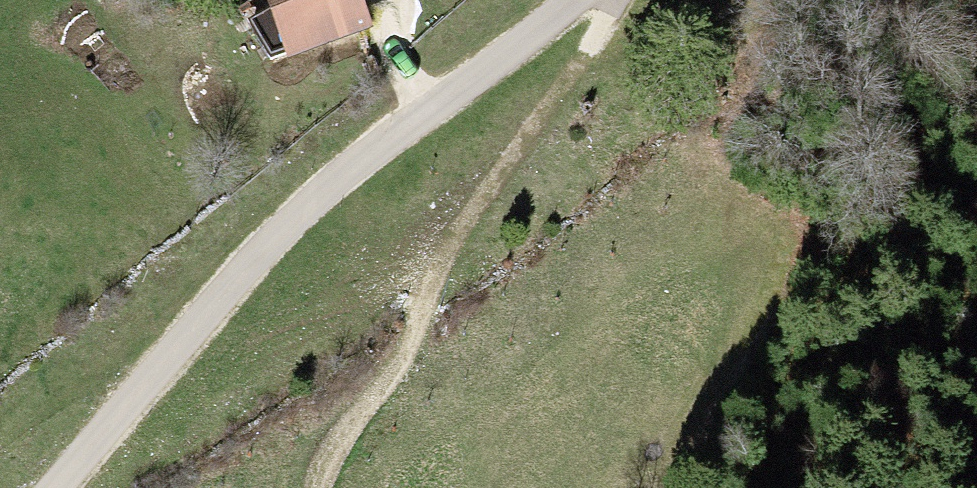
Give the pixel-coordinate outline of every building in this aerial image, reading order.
[(277,57),(359,25),(349,0),(255,0),(277,57)]
